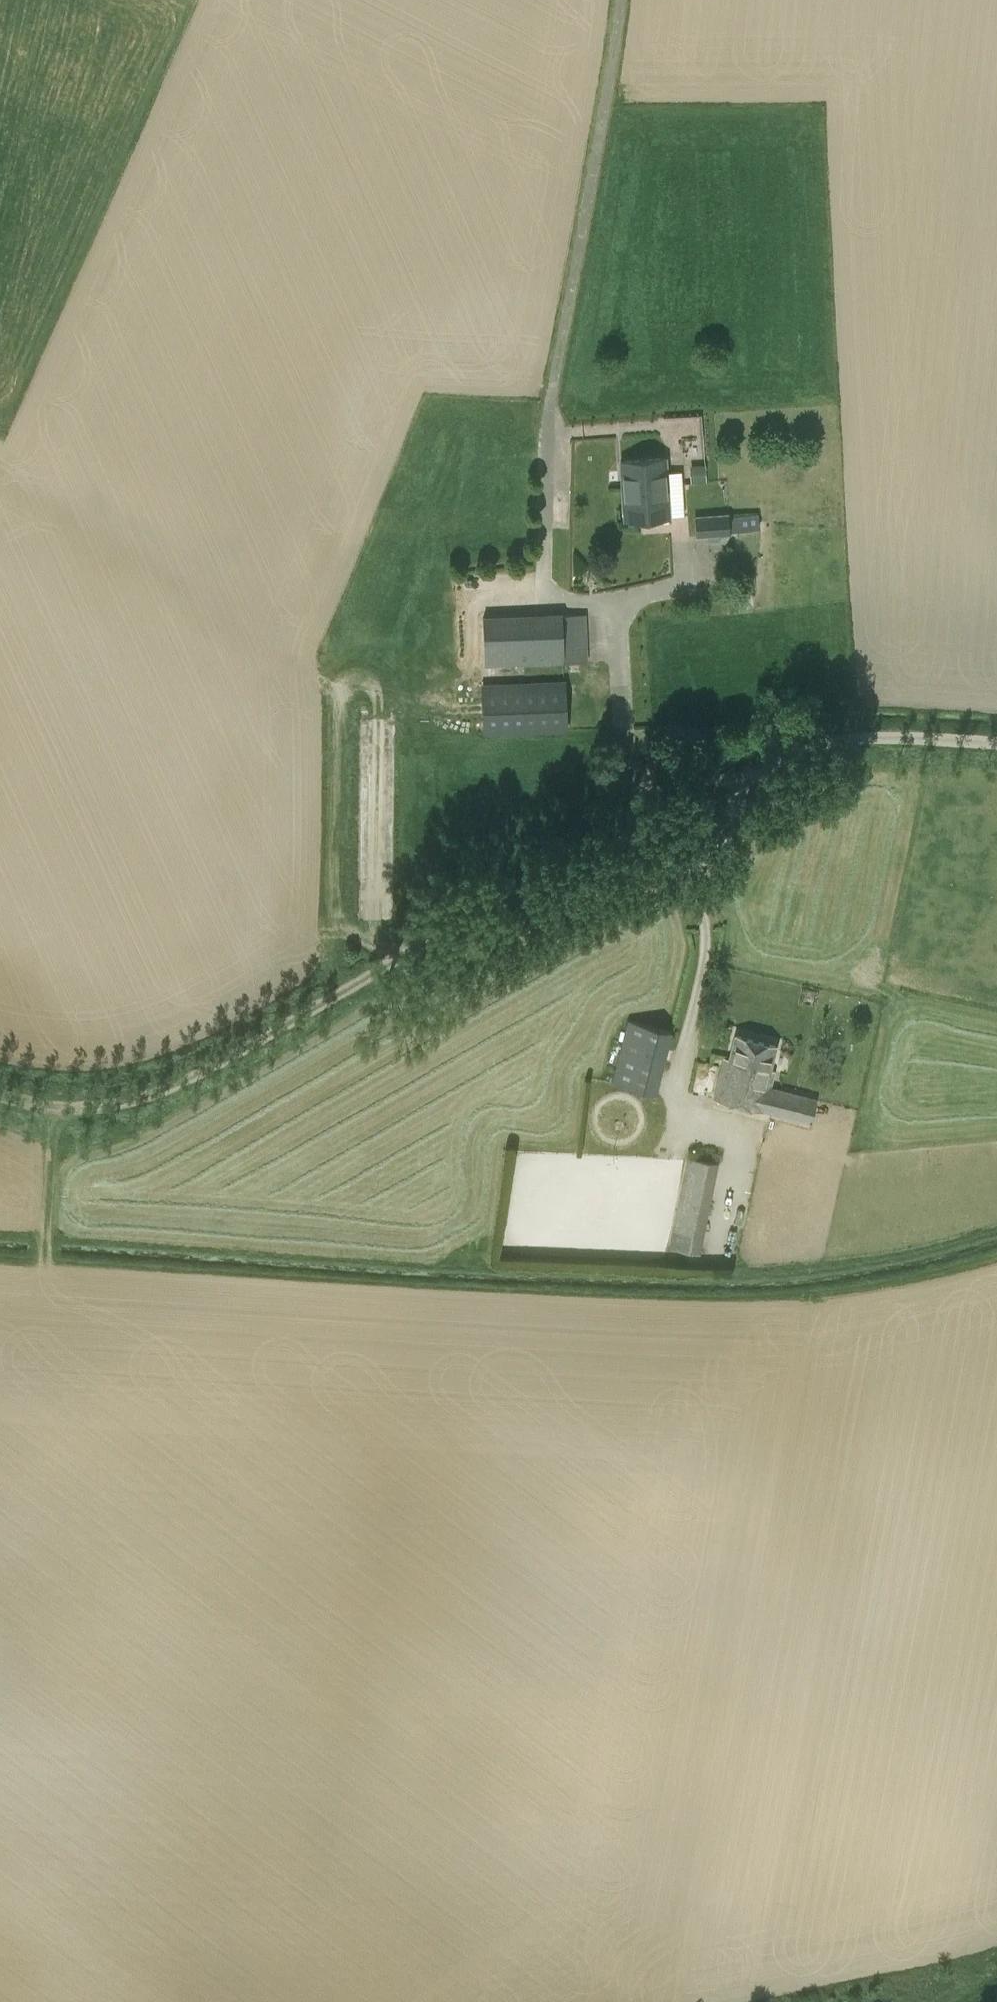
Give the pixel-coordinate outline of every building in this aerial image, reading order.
[(621,461),(625,521),(670,518),(666,458),(621,461)] [(696,515),(697,536),(731,534),(730,531),(761,527),(760,512),(729,516),(729,512),(696,515)] [(485,666),(565,663),(589,662),(586,613),(483,618),(485,666)] [(481,684),(484,735),(568,731),(566,680),(481,684)] [(673,1031),(628,1019),(612,1081),(657,1093),(673,1031)] [(726,1059),(716,1098),(811,1122),(817,1098),(771,1087),(774,1072),(769,1071),(775,1046),(736,1037),(731,1060),(726,1059)] [(688,1156),(670,1245),(701,1251),(719,1162),(688,1156)]
